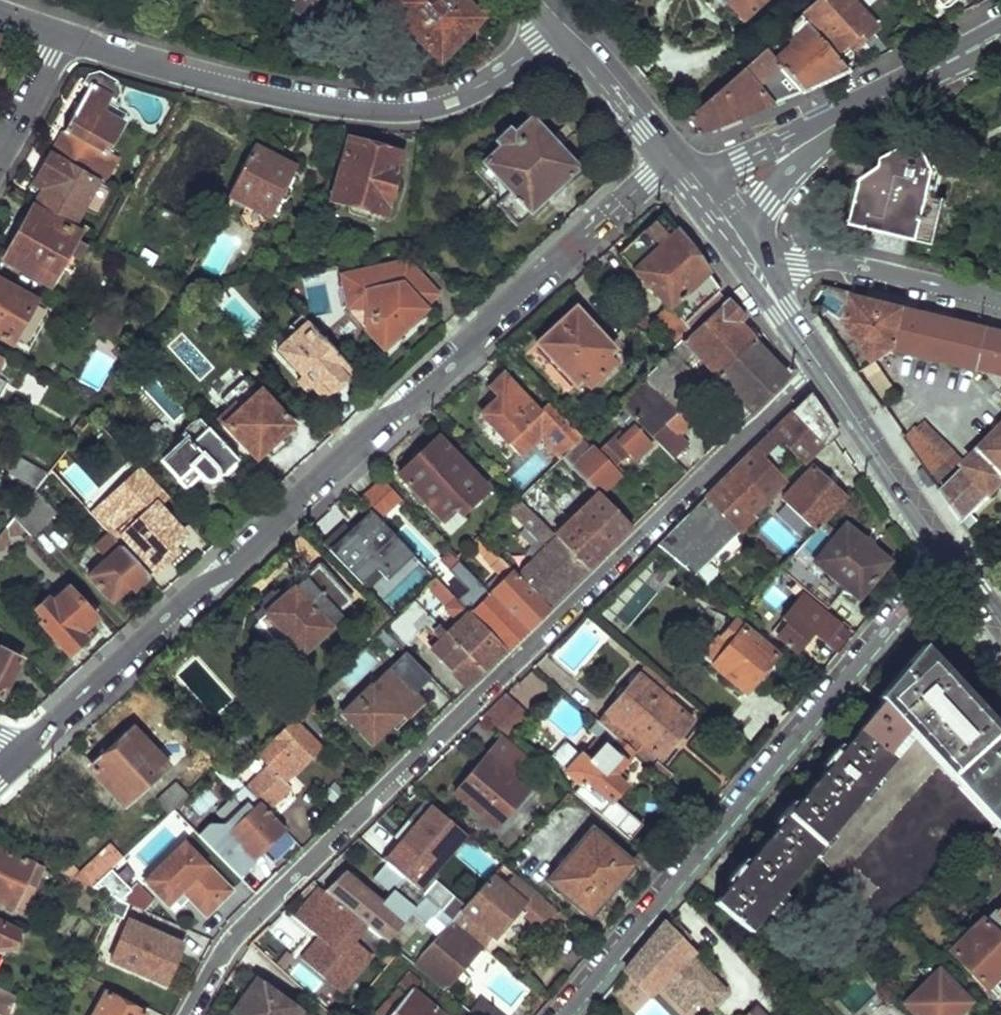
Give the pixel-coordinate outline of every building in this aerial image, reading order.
[(297,12),(308,0),(284,0),(297,12)] [(458,0),(381,0),(439,56),(476,18),(458,0)] [(742,23),(767,0),(721,0),(742,23)] [(839,51),(855,36),(861,42),(877,28),(854,0),(821,0),(806,13),(839,51)] [(775,61),(800,92),(828,81),(848,72),(802,17),(783,34),(798,51),(788,50),(775,61)] [(764,49),(688,118),(702,133),(766,107),(800,92),(775,61),(765,50),(764,49)] [(118,96),(116,82),(101,73),(92,71),(84,85),(89,87),(56,147),(101,172),(105,163),(112,167),(117,158),(106,152),(122,125),(101,113),(109,99),(114,102),(118,96)] [(498,145),(479,163),(497,184),(486,193),(517,228),(579,172),(530,118),(511,135),(507,131),(495,143),(498,145)] [(342,140),(323,199),(382,217),(400,157),(342,140)] [(101,172),(56,147),(51,158),(27,202),(74,228),(98,183),(95,182),(101,172)] [(866,182),(855,226),(927,244),(933,222),(937,223),(943,199),(938,198),(947,155),(911,148),(907,169),(913,170),(908,191),(866,182)] [(884,170),(866,182),(908,191),(913,170),(907,169),(911,148),(886,162),(884,170)] [(253,151),(229,198),(268,217),(292,170),(253,151)] [(112,167),(105,163),(101,172),(107,175),(112,167)] [(107,175),(101,172),(95,182),(98,183),(102,185),(107,175)] [(33,212),(5,261),(48,286),(59,266),(73,274),(88,247),(76,240),(78,237),(33,212)] [(664,214),(619,255),(666,309),(653,320),(677,347),(695,329),(689,322),(719,291),(707,274),(696,259),(664,214)] [(399,264),(333,278),(343,318),(372,350),(382,351),(415,320),(412,315),(429,299),(399,264)] [(25,353),(49,310),(0,283),(0,339),(25,353)] [(880,305),(857,300),(851,323),(879,363),(895,352),(896,349),(905,311),(880,305)] [(645,377),(618,404),(636,422),(650,438),(674,415),(666,407),(659,399),(675,384),(666,374),(690,351),(715,377),(752,343),(759,338),(737,315),(724,302),(695,329),(677,347),(656,366),(645,377)] [(98,308),(87,328),(114,343),(125,324),(98,308)] [(574,310),(536,345),(576,387),(580,383),(587,390),(616,364),(613,360),(618,356),(574,310)] [(905,311),(896,349),(1000,376),(1000,334),(905,311)] [(303,322),(274,351),(298,376),(293,381),(306,395),(312,391),(319,398),(349,369),(303,322)] [(752,343),(715,377),(749,413),(784,379),(752,343)] [(878,364),(865,373),(882,401),(896,392),(878,364)] [(538,413),(503,376),(489,389),(497,398),(479,414),(492,427),(508,442),(522,457),(542,436),(563,459),(580,442),(583,439),(548,403),(538,413)] [(695,380),(666,407),(674,415),(687,404),(703,389),(695,380)] [(230,408),(217,420),(254,459),(267,448),(272,453),(289,437),(285,431),(290,426),(259,392),(235,413),(230,408)] [(781,422),(656,545),(693,576),(765,508),(761,504),(809,456),(813,461),(835,439),(822,420),(807,397),(781,422)] [(618,404),(611,411),(629,429),(636,422),(618,404)] [(674,415),(650,438),(672,461),(685,447),(675,438),(698,416),(687,404),(674,415)] [(201,415),(160,456),(164,459),(160,463),(196,500),(240,457),(201,415)] [(917,428),(904,439),(931,477),(956,454),(926,423),(919,429),(917,428)] [(508,442),(492,427),(484,434),(500,450),(508,442)] [(580,442),(563,459),(598,496),(621,474),(614,466),(626,455),(633,462),(650,445),(634,428),(623,439),(618,434),(598,453),(592,446),(589,450),(580,442)] [(942,492),(963,523),(1000,485),(1000,436),(942,492)] [(438,438),(399,475),(441,520),(453,510),(457,514),(484,489),(438,438)] [(963,461),(956,454),(931,477),(938,486),(963,461)] [(18,462),(10,475),(34,489),(45,476),(18,462)] [(790,508),(784,515),(806,536),(812,529),(815,533),(844,500),(810,470),(781,501),(790,508)] [(381,480),(360,501),(379,520),(401,500),(381,480)] [(535,487),(520,502),(535,517),(587,572),(630,530),(598,496),(563,529),(547,512),(553,506),(535,487)] [(29,496),(11,517),(23,529),(33,540),(52,513),(29,496)] [(535,517),(520,502),(509,511),(525,528),(535,517)] [(137,525),(123,538),(147,565),(141,571),(148,579),(171,559),(166,553),(184,537),(156,507),(149,514),(144,510),(133,521),(137,525)] [(11,517),(0,533),(0,549),(9,538),(18,536),(23,529),(11,517)] [(587,572),(535,517),(525,528),(544,548),(525,567),(509,551),(499,560),(548,610),(587,572)] [(845,525),(814,563),(838,585),(834,590),(853,606),(887,563),(845,525)] [(339,563),(355,548),(338,530),(322,545),(339,563)] [(105,561),(120,548),(108,535),(94,548),(105,561)] [(90,575),(88,578),(112,604),(128,589),(132,593),(148,579),(141,571),(120,548),(105,561),(100,566),(90,575)] [(504,583),(491,595),(526,632),(548,610),(499,560),(492,553),(483,561),(504,583)] [(793,557),(780,571),(796,584),(805,592),(817,578),(793,557)] [(90,575),(100,566),(98,564),(89,573),(90,575)] [(348,604),(316,570),(291,593),(286,588),(253,618),(295,662),(341,620),(336,615),(348,604)] [(459,627),(447,638),(483,674),(506,652),(470,615),(436,580),(431,585),(436,590),(434,597),(447,610),(445,613),(459,627)] [(526,632),(491,595),(477,580),(468,589),(482,603),(470,615),(506,652),(526,632)] [(847,635),(807,602),(812,598),(805,592),(796,584),(790,592),(805,604),(795,616),(790,612),(781,622),(787,626),(776,639),(794,654),(812,632),(834,651),(847,635)] [(47,599),(34,611),(42,620),(38,624),(67,656),(92,634),(81,623),(89,615),(64,587),(49,601),(47,599)] [(404,593),(389,609),(398,617),(413,602),(404,593)] [(398,617),(394,621),(400,627),(403,625),(406,628),(422,611),(413,602),(398,617)] [(721,636),(701,658),(740,692),(753,677),(756,680),(776,657),(735,622),(722,637),(721,636)] [(441,643),(431,653),(468,689),(483,674),(447,638),(440,630),(434,636),(441,643)] [(403,653),(382,632),(369,646),(390,666),(403,653)] [(712,906),(748,935),(814,855),(884,926),(975,837),(980,843),(985,839),(992,831),(1000,823),(1000,736),(921,648),(879,699),(882,701),(837,756),(833,753),(826,762),(829,765),(789,814),(786,811),(778,820),(781,823),(741,871),(738,868),(730,878),(733,881),(712,906)] [(19,661),(0,650),(0,699),(19,661)] [(645,667),(598,724),(604,729),(618,741),(626,732),(659,761),(690,722),(664,700),(673,691),(645,667)] [(527,706),(547,687),(531,671),(512,690),(527,706)] [(388,673),(341,718),(372,749),(402,719),(406,723),(422,707),(388,673)] [(531,715),(505,694),(482,716),(508,739),(531,715)] [(318,749),(292,724),(257,759),(268,770),(245,792),(266,814),(289,791),(283,784),(318,749)] [(569,768),(565,772),(582,786),(584,782),(592,788),(588,792),(601,802),(605,798),(609,801),(623,786),(620,784),(625,778),(618,771),(633,754),(618,741),(604,729),(578,759),(573,756),(565,764),(569,768)] [(95,768),(91,771),(124,807),(167,770),(134,734),(129,738),(126,734),(116,745),(118,748),(106,758),(103,754),(92,764),(95,768)] [(486,757),(456,794),(495,827),(526,790),(486,757)] [(222,768),(191,796),(199,805),(222,783),(228,789),(235,782),(222,768)] [(228,789),(235,798),(243,790),(235,782),(228,789)] [(186,800),(174,787),(156,804),(167,818),(174,811),(186,800)] [(253,816),(229,838),(252,863),(284,833),(266,814),(245,792),(243,790),(235,798),(253,816)] [(186,800),(174,811),(196,834),(209,823),(187,800),(186,800)] [(600,818),(629,842),(641,827),(612,803),(600,818)] [(517,849),(537,867),(575,825),(556,807),(517,849)] [(992,831),(1000,841),(1000,823),(992,831)] [(591,831),(547,882),(588,918),(632,865),(591,831)] [(107,844),(71,878),(91,887),(121,860),(107,844)] [(183,844),(142,881),(168,910),(183,898),(204,919),(230,896),(183,844)] [(398,850),(386,864),(452,920),(502,865),(487,852),(450,892),(398,850)] [(11,909),(25,878),(28,871),(33,873),(35,867),(0,851),(0,903),(11,909)] [(40,854),(36,863),(50,869),(54,860),(40,854)] [(406,945),(398,954),(413,966),(452,920),(386,864),(373,878),(424,921),(404,943),(406,945)] [(556,910),(502,865),(452,920),(481,945),(490,934),(494,937),(523,903),(530,910),(526,915),(541,928),(556,911),(556,910)] [(342,873),(324,892),(327,894),(365,926),(386,943),(402,923),(342,873)] [(150,906),(133,886),(119,900),(145,911),(150,906)] [(319,888),(294,917),(302,924),(327,894),(324,892),(319,888)] [(310,947),(301,960),(340,992),(357,971),(340,957),(353,941),(365,926),(327,894),(302,924),(318,938),(322,941),(314,951),(310,947)] [(179,947),(141,926),(147,912),(145,911),(119,900),(115,898),(107,915),(124,922),(112,944),(106,955),(159,984),(179,947)] [(995,910),(986,919),(984,921),(985,922),(1000,939),(1000,910),(998,913),(995,910)] [(98,935),(112,944),(124,922),(107,915),(98,935)] [(452,920),(413,966),(442,990),(481,945),(452,920)] [(951,956),(984,990),(989,986),(993,991),(1000,983),(1000,939),(985,922),(951,956)] [(0,923),(0,946),(16,945),(14,930),(0,923)] [(663,925),(634,960),(662,987),(683,1009),(712,980),(689,958),(692,954),(663,925)] [(318,938),(310,947),(314,951),(322,941),(318,938)] [(353,941),(340,957),(357,971),(370,956),(353,941)] [(652,995),(662,987),(634,960),(626,970),(652,995)] [(905,1004),(915,1014),(958,1014),(971,1002),(941,970),(924,986),(919,980),(912,988),(916,993),(905,1004)] [(410,991),(416,983),(408,977),(377,1014),(378,1014),(440,1014),(410,991)] [(257,979),(247,993),(251,996),(246,1002),(242,999),(232,1013),(235,1014),(307,1014),(257,979)] [(7,1014),(8,1014),(16,997),(0,990),(0,1012),(7,1014)] [(251,996),(247,993),(242,999),(246,1002),(251,996)] [(92,1014),(142,1014),(104,994),(92,1014)] [(468,1012),(472,1014),(501,1014),(480,997),(468,1012)]
